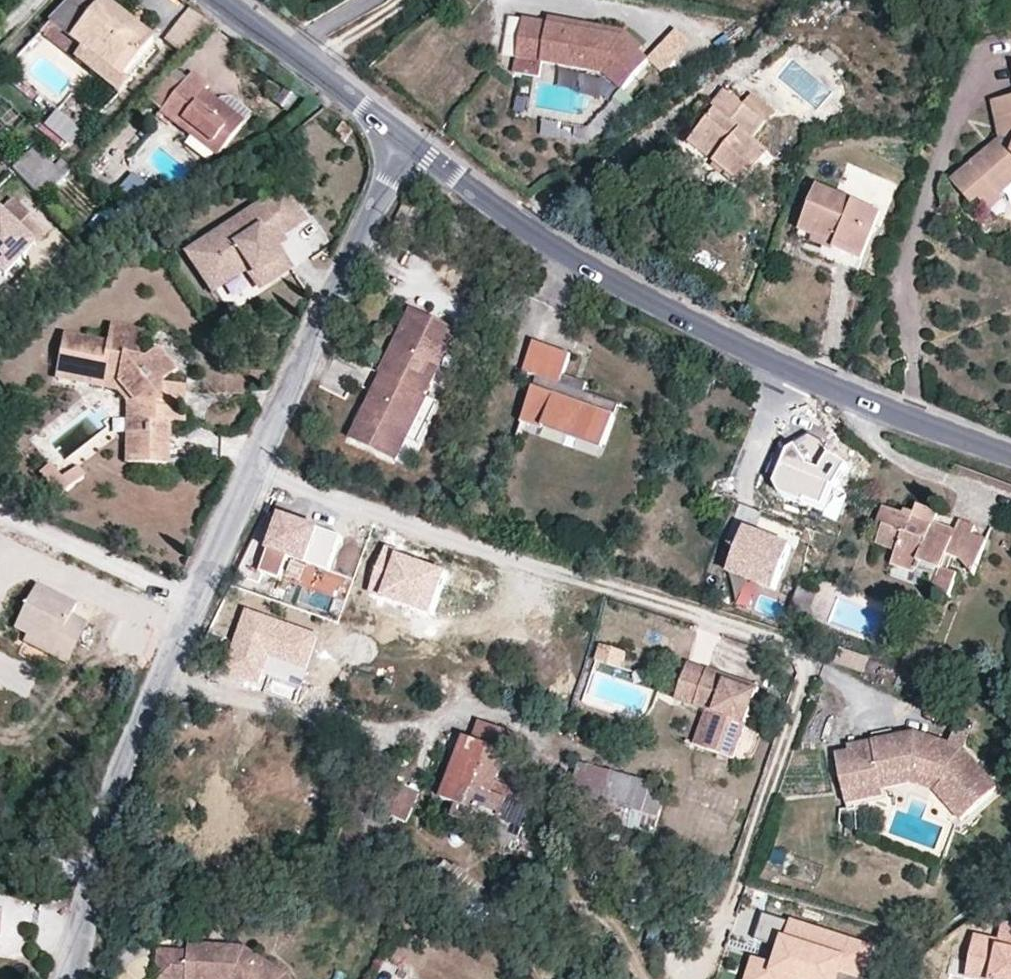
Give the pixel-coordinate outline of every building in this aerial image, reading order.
[(53,27),(122,81),(153,42),(100,0),(70,0),(56,16),(49,24),(53,27)] [(165,41),(182,54),(207,21),(190,8),(165,41)] [(542,77),(544,62),(605,72),(622,88),(648,60),(625,37),(526,18),(516,72),(542,77)] [(128,85),(122,81),(53,27),(44,38),(119,96),(128,85)] [(676,31),(648,60),(663,75),(691,45),(676,31)] [(191,75),(161,114),(218,156),(243,122),(205,93),(209,87),(191,75)] [(707,119),(688,145),(741,186),(770,153),(751,139),(764,122),(761,119),(745,107),(723,89),(701,115),(707,119)] [(605,99),(611,116),(631,109),(626,92),(605,99)] [(1008,143),(979,168),(972,161),(949,181),(973,205),(979,200),(994,188),(1001,195),(1010,186),(1010,97),(990,101),(998,138),(997,140),(1008,143)] [(752,99),(745,107),(761,119),(768,111),(752,99)] [(69,150),(84,133),(59,111),(43,128),(69,150)] [(342,121),(337,127),(349,136),(353,131),(348,126),(342,121)] [(972,161),(979,168),(1008,143),(997,140),(972,161)] [(34,148),(14,168),(43,199),(65,178),(34,148)] [(132,175),(121,189),(146,210),(159,196),(132,175)] [(817,188),(799,232),(837,246),(834,252),(861,262),(881,212),(817,188)] [(979,200),(990,211),(1002,201),(1001,195),(994,188),(979,200)] [(282,236),(303,221),(283,190),(262,204),(261,203),(190,251),(214,287),(247,265),(260,284),(284,267),(269,246),(282,237),(282,236)] [(13,200),(0,213),(0,273),(4,277),(47,233),(13,200)] [(834,252),(837,246),(799,232),(797,239),(834,252)] [(834,252),(832,260),(858,269),(861,262),(834,252)] [(381,373),(384,374),(424,394),(434,374),(436,375),(458,330),(413,308),(381,373)] [(112,326),(110,337),(141,344),(143,332),(112,326)] [(110,337),(109,344),(66,336),(60,370),(118,382),(136,402),(135,419),(126,419),(125,462),(166,462),(169,420),(176,420),(177,387),(161,387),(161,379),(175,369),(159,351),(145,362),(138,361),(141,344),(110,337)] [(563,376),(571,356),(538,343),(527,373),(541,379),(524,422),(548,431),(550,425),(607,446),(617,419),(614,418),(618,406),(583,393),(560,385),(563,376)] [(60,370),(58,379),(119,392),(127,401),(126,419),(135,419),(136,402),(118,382),(60,370)] [(424,394),(384,374),(352,438),(397,460),(417,419),(415,418),(426,395),(424,394)] [(586,385),(563,376),(560,385),(583,393),(586,385)] [(186,387),(177,387),(176,420),(185,420),(186,387)] [(840,516),(855,471),(838,465),(835,476),(820,473),(826,465),(830,458),(831,449),(826,442),(819,438),(805,439),(798,450),(784,487),(791,501),(840,516)] [(51,465),(39,475),(62,502),(74,492),(64,481),(51,465)] [(64,481),(74,492),(88,480),(78,468),(64,481)] [(917,569),(920,561),(940,569),(937,577),(933,589),(951,596),(959,575),(945,569),(949,555),(961,560),(975,573),(987,538),(974,533),(976,525),(960,519),(956,530),(935,523),(939,512),(918,504),(915,513),(906,511),(905,514),(884,507),(878,524),(884,526),(878,544),(897,552),(893,564),(915,574),(917,569)] [(349,534),(289,515),(269,574),(288,580),(293,563),(335,576),(349,534)] [(775,593),(791,549),(743,532),(727,576),(775,593)] [(447,575),(386,554),(371,597),(432,618),(447,575)] [(920,561),(917,569),(937,577),(940,569),(920,561)] [(14,629),(28,635),(55,647),(51,656),(67,663),(86,622),(71,615),(75,604),(37,585),(14,629)] [(325,636),(253,611),(236,661),(259,669),(264,654),(312,671),(325,636)] [(28,635),(24,643),(51,656),(55,647),(28,635)] [(626,654),(601,645),(596,661),(621,669),(626,654)] [(867,656),(840,646),(835,660),(862,670),(867,656)] [(738,757),(761,686),(689,663),(678,699),(710,709),(724,714),(713,749),(738,757)] [(724,714),(710,709),(699,744),(713,749),(724,714)] [(510,753),(513,755),(519,738),(483,724),(477,741),(465,737),(442,800),(461,806),(477,812),(503,821),(511,801),(508,800),(494,795),(499,783),(510,753)] [(882,789),(916,783),(944,792),(937,798),(957,822),(998,790),(966,749),(965,748),(963,752),(952,749),(953,745),(917,733),(874,741),(875,746),(850,750),(838,752),(846,802),(883,796),(882,789)] [(952,749),(963,752),(965,748),(966,749),(970,737),(958,733),(953,745),(952,749)] [(875,746),(874,741),(850,744),(850,750),(875,746)] [(644,812),(653,781),(580,762),(572,793),(633,809),(644,812)] [(372,809),(389,816),(402,786),(383,779),(372,809)] [(512,788),(499,783),(494,795),(508,800),(512,788)] [(913,791),(937,798),(944,792),(916,783),(882,789),(883,796),(913,791)] [(422,793),(402,786),(389,816),(410,825),(422,793)] [(572,793),(566,812),(629,826),(633,809),(572,793)] [(883,796),(846,802),(848,815),(885,808),(883,796)] [(503,821),(516,825),(523,805),(511,801),(503,821)] [(477,812),(461,806),(457,817),(472,823),(477,812)] [(645,861),(656,864),(659,853),(648,850),(645,861)] [(762,916),(755,944),(777,950),(776,965),(751,965),(747,978),(834,978),(835,977),(843,978),(871,978),(879,949),(762,916)] [(1003,953),(1007,935),(979,928),(967,978),(1010,978),(1010,955),(1003,953)] [(248,953),(229,952),(224,957),(214,957),(214,952),(192,951),(192,958),(162,957),(161,978),(290,978),(248,953)]
